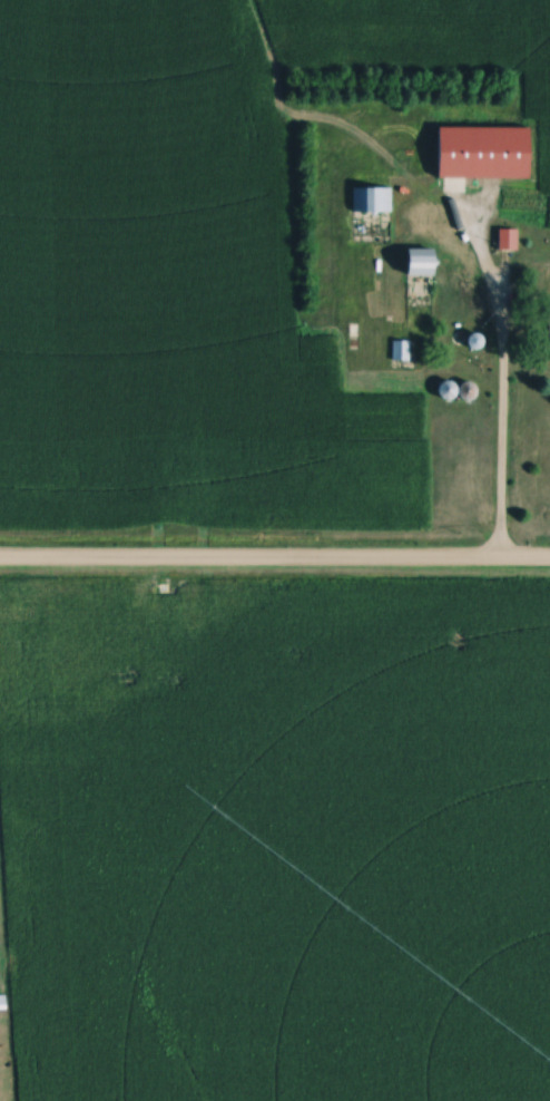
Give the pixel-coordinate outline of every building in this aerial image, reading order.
[(450,141),(450,165),(483,165),(483,141),(450,141)] [(394,188),(355,188),(355,214),(394,214),(394,188)] [(521,230),(500,230),(500,251),(521,251),(521,230)] [(443,250),(411,250),(411,276),(443,276),(443,250)] [(410,343),(396,343),(396,361),(410,361),(410,343)] [(10,1013),(10,999),(0,999),(0,1013),(10,1013)]
